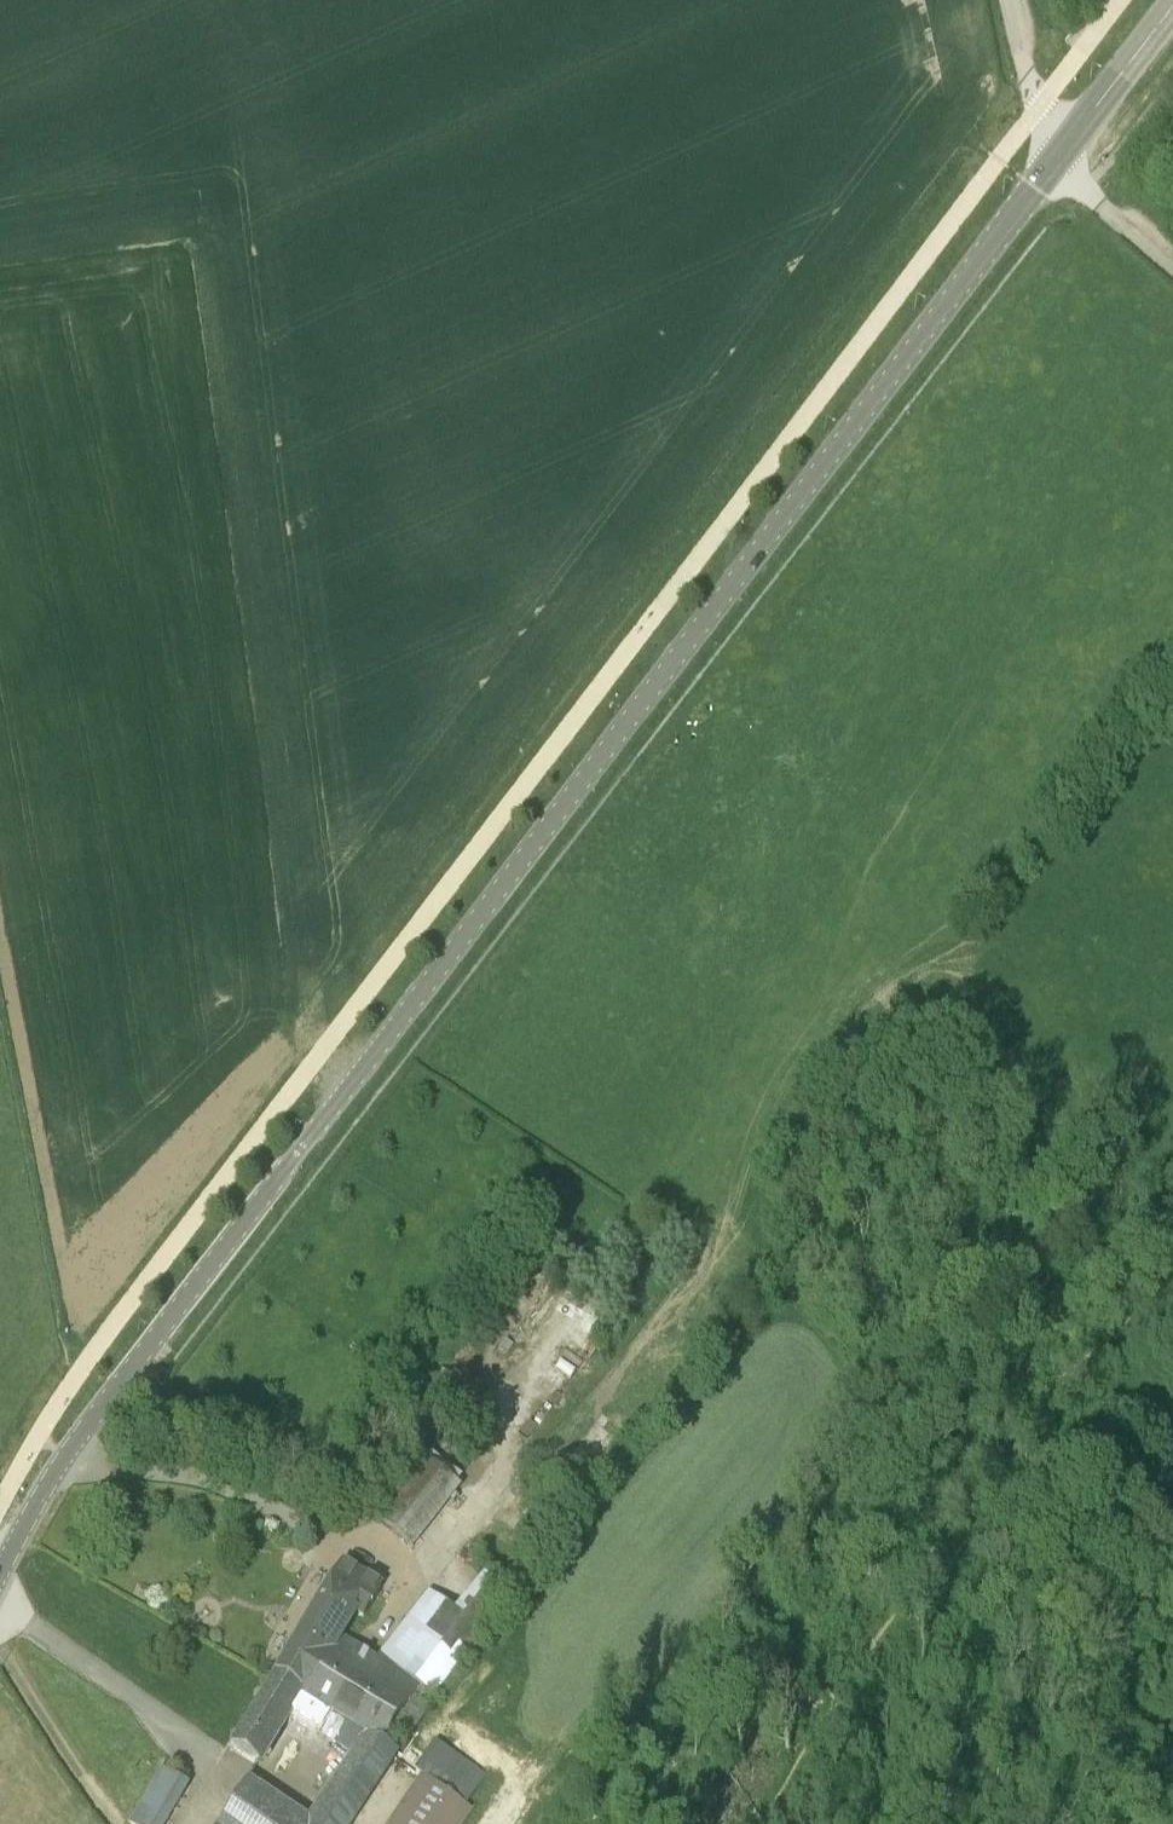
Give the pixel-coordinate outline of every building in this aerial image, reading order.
[(377,1521),(389,1530),(404,1511),(392,1502),(377,1521)] [(307,1698),(344,1639),(357,1615),(362,1618),(382,1588),(342,1564),(275,1675),(304,1691),(303,1695),(307,1698)] [(455,1610),(487,1636),(521,1595),(487,1569),(455,1610)] [(378,1653),(437,1698),(438,1697),(487,1636),(455,1610),(429,1590),(378,1653)] [(307,1698),(323,1708),(343,1721),(367,1736),(373,1727),(401,1747),(417,1725),(437,1698),(378,1653),(375,1658),(344,1639),(307,1698)] [(323,1708),(307,1698),(303,1695),(304,1691),(275,1675),(231,1749),(261,1767),(292,1714),(296,1717),(311,1727),(323,1708)] [(343,1721),(331,1740),(351,1754),(308,1820),(313,1823),(312,1823),(388,1823),(420,1775),(465,1805),(487,1773),(417,1725),(401,1747),(373,1727),(367,1736),(343,1721)] [(138,1823),(169,1823),(194,1784),(166,1766),(132,1820),(138,1823)] [(221,1823),(312,1823),(313,1823),(308,1820),(247,1782),(221,1823)]
